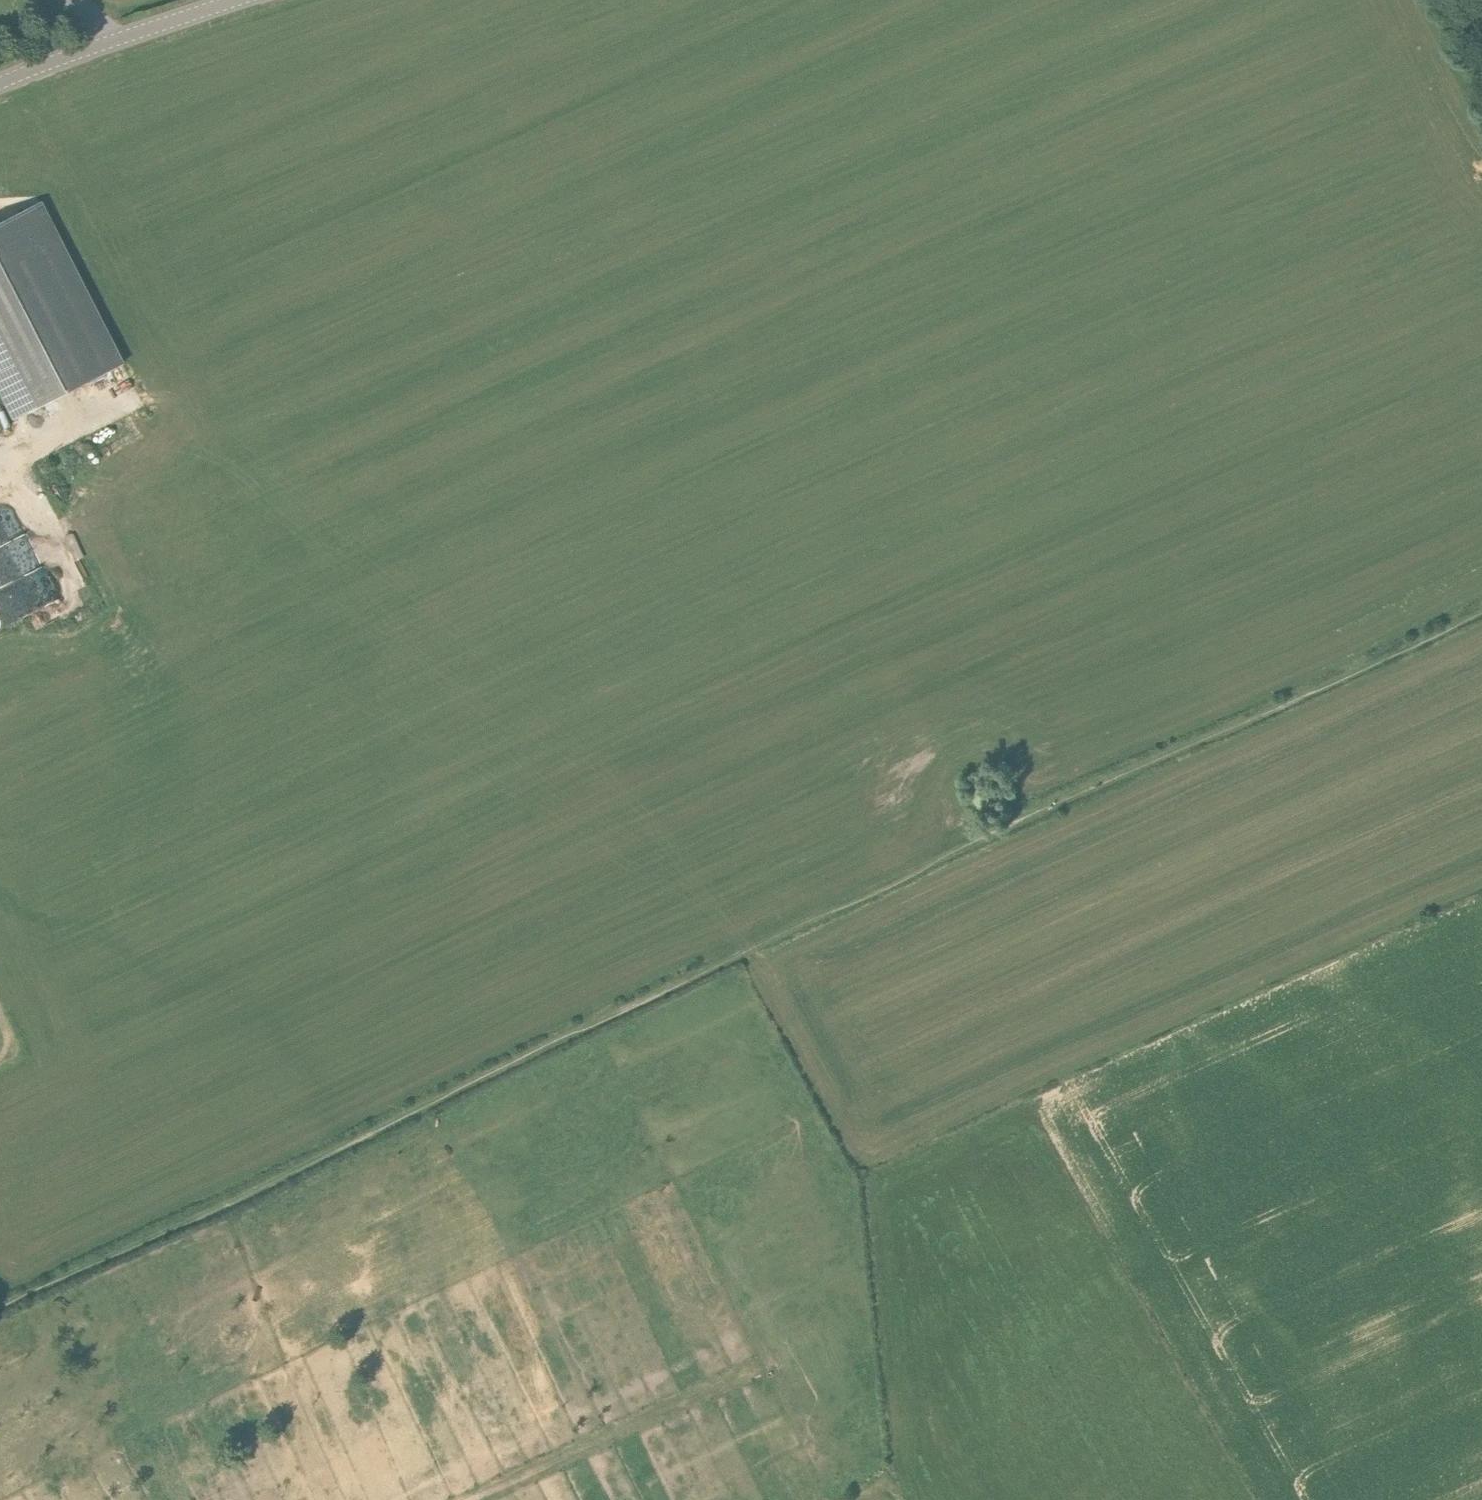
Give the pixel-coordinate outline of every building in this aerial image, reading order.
[(122,364),(125,363),(43,201),(0,223),(0,393),(13,419),(122,364)] [(0,553),(0,621),(57,597),(32,537),(0,550),(1,553),(0,553)] [(37,624),(65,614),(60,599),(32,609),(37,624)]
